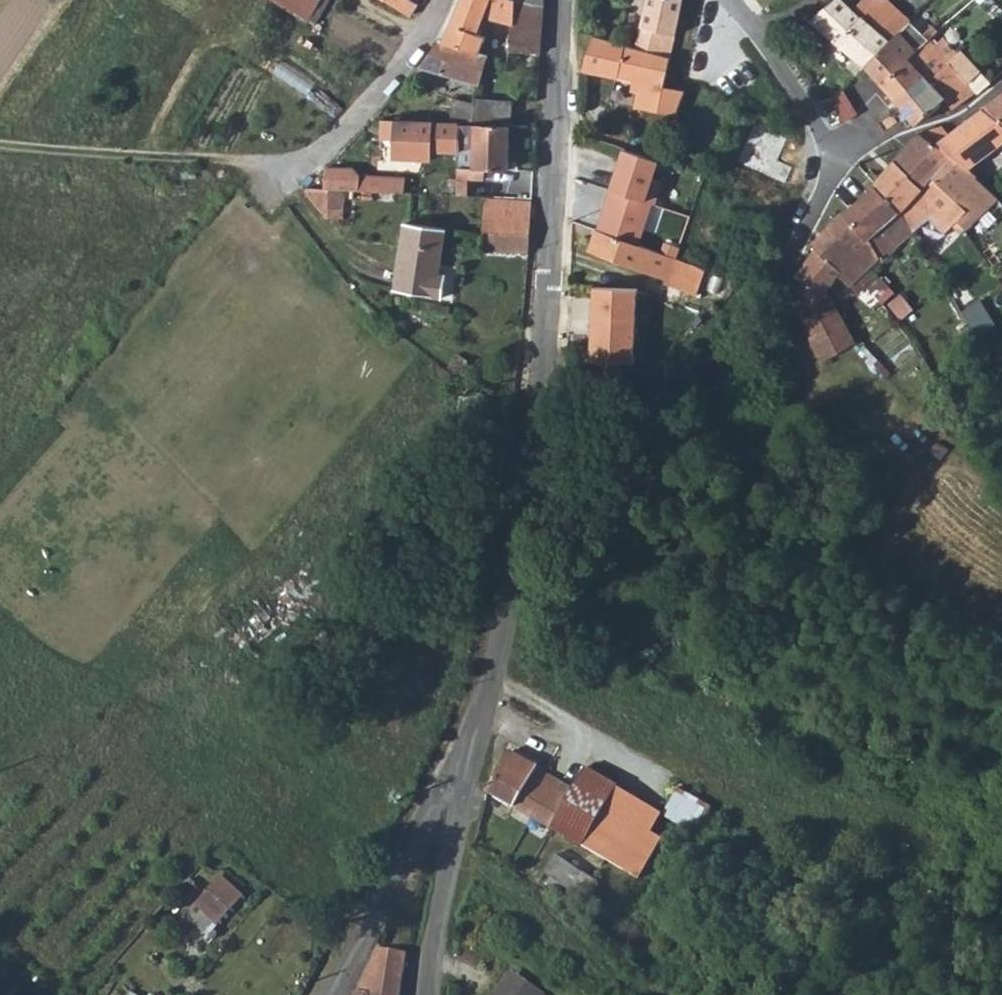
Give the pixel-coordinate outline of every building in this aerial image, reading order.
[(308,19),(319,0),(276,0),(308,19)] [(541,54),(545,7),(521,0),(458,0),(441,40),(480,53),(485,36),(476,33),(484,15),(513,23),(510,51),(541,54)] [(636,47),(669,57),(682,0),(646,0),(636,47)] [(854,56),(847,64),(855,74),(864,66),(875,53),(885,43),(910,21),(909,20),(888,0),(857,0),(851,6),(844,0),(830,0),(827,3),(811,17),(854,56)] [(929,38),(910,21),(885,43),(875,53),(864,66),(881,82),(929,38)] [(634,107),(676,117),(685,90),(662,85),(669,57),(636,47),(592,34),(581,71),(632,81),(640,82),(638,91),(634,107)] [(933,45),(929,38),(881,82),(915,121),(943,98),(952,108),(973,89),(960,74),(968,67),(959,56),(956,58),(949,50),(951,47),(942,37),(933,45)] [(419,65),(480,83),(490,54),(480,53),(441,40),(437,39),(419,65)] [(959,56),(951,47),(949,50),(956,58),(959,56)] [(631,90),(638,91),(640,82),(632,81),(631,90)] [(843,89),(829,96),(841,120),(855,112),(843,89)] [(982,107),(1001,123),(1001,92),(982,107)] [(456,98),(451,119),(460,120),(510,122),(510,99),(475,97),(474,102),(456,98)] [(936,146),(965,174),(1001,144),(1001,123),(982,107),(948,135),(936,146)] [(434,151),(459,151),(460,123),(394,121),(380,121),(380,141),(393,141),(393,155),(434,158),(434,151)] [(459,167),(459,177),(469,178),(476,178),(477,168),(482,168),(508,170),(509,150),(510,125),(460,123),(459,151),(459,167)] [(948,135),(939,125),(921,131),(936,146),(948,135)] [(936,146),(921,131),(895,158),(923,187),(929,181),(972,223),(993,202),(970,178),(965,174),(936,146)] [(658,163),(621,150),(595,230),(639,247),(661,183),(653,179),(658,163)] [(784,183),(729,158),(721,178),(714,195),(767,220),(784,183)] [(899,211),(913,233),(930,216),(944,233),(955,223),(964,233),(967,228),(972,223),(929,181),(923,187),(895,158),(874,180),(876,183),(899,211)] [(792,167),(784,183),(767,220),(784,228),(805,197),(804,195),(811,175),(792,167)] [(324,189),(373,191),(413,193),(413,178),(374,176),(360,175),(356,170),(325,168),(324,189)] [(458,194),(468,195),(469,178),(459,177),(458,194)] [(896,246),(880,228),(899,211),(876,183),(867,191),(844,212),(870,240),(882,260),(897,247),(896,246)] [(482,249),(529,252),(531,202),(483,199),(482,249)] [(805,260),(796,275),(801,279),(822,294),(825,289),(838,272),(858,291),(865,284),(884,302),(893,294),(887,279),(878,272),(884,265),(882,260),(870,240),(844,212),(842,210),(810,243),(815,248),(805,260)] [(910,233),(912,235),(913,233),(899,211),(880,228),(896,246),(910,233)] [(405,223),(397,290),(445,296),(448,273),(442,272),(447,228),(405,223)] [(696,296),(705,273),(639,247),(595,230),(588,250),(667,278),(666,283),(696,296)] [(857,342),(825,289),(822,294),(801,279),(792,295),(810,320),(827,358),(857,342)] [(966,306),(981,335),(999,326),(983,297),(966,306)] [(258,573),(220,604),(252,642),(290,611),(258,573)] [(571,786),(542,770),(534,783),(527,779),(536,764),(510,749),(487,791),(637,879),(661,841),(651,835),(661,818),(584,766),(571,786)] [(536,764),(527,779),(534,783),(542,770),(536,764)] [(698,832),(713,803),(679,785),(664,814),(698,832)] [(554,853),(542,871),(568,888),(580,871),(554,853)] [(222,875),(197,903),(217,921),(242,893),(222,875)] [(352,994),(399,994),(405,952),(377,948),(352,994)] [(496,994),(539,994),(540,993),(512,972),(496,994)]
